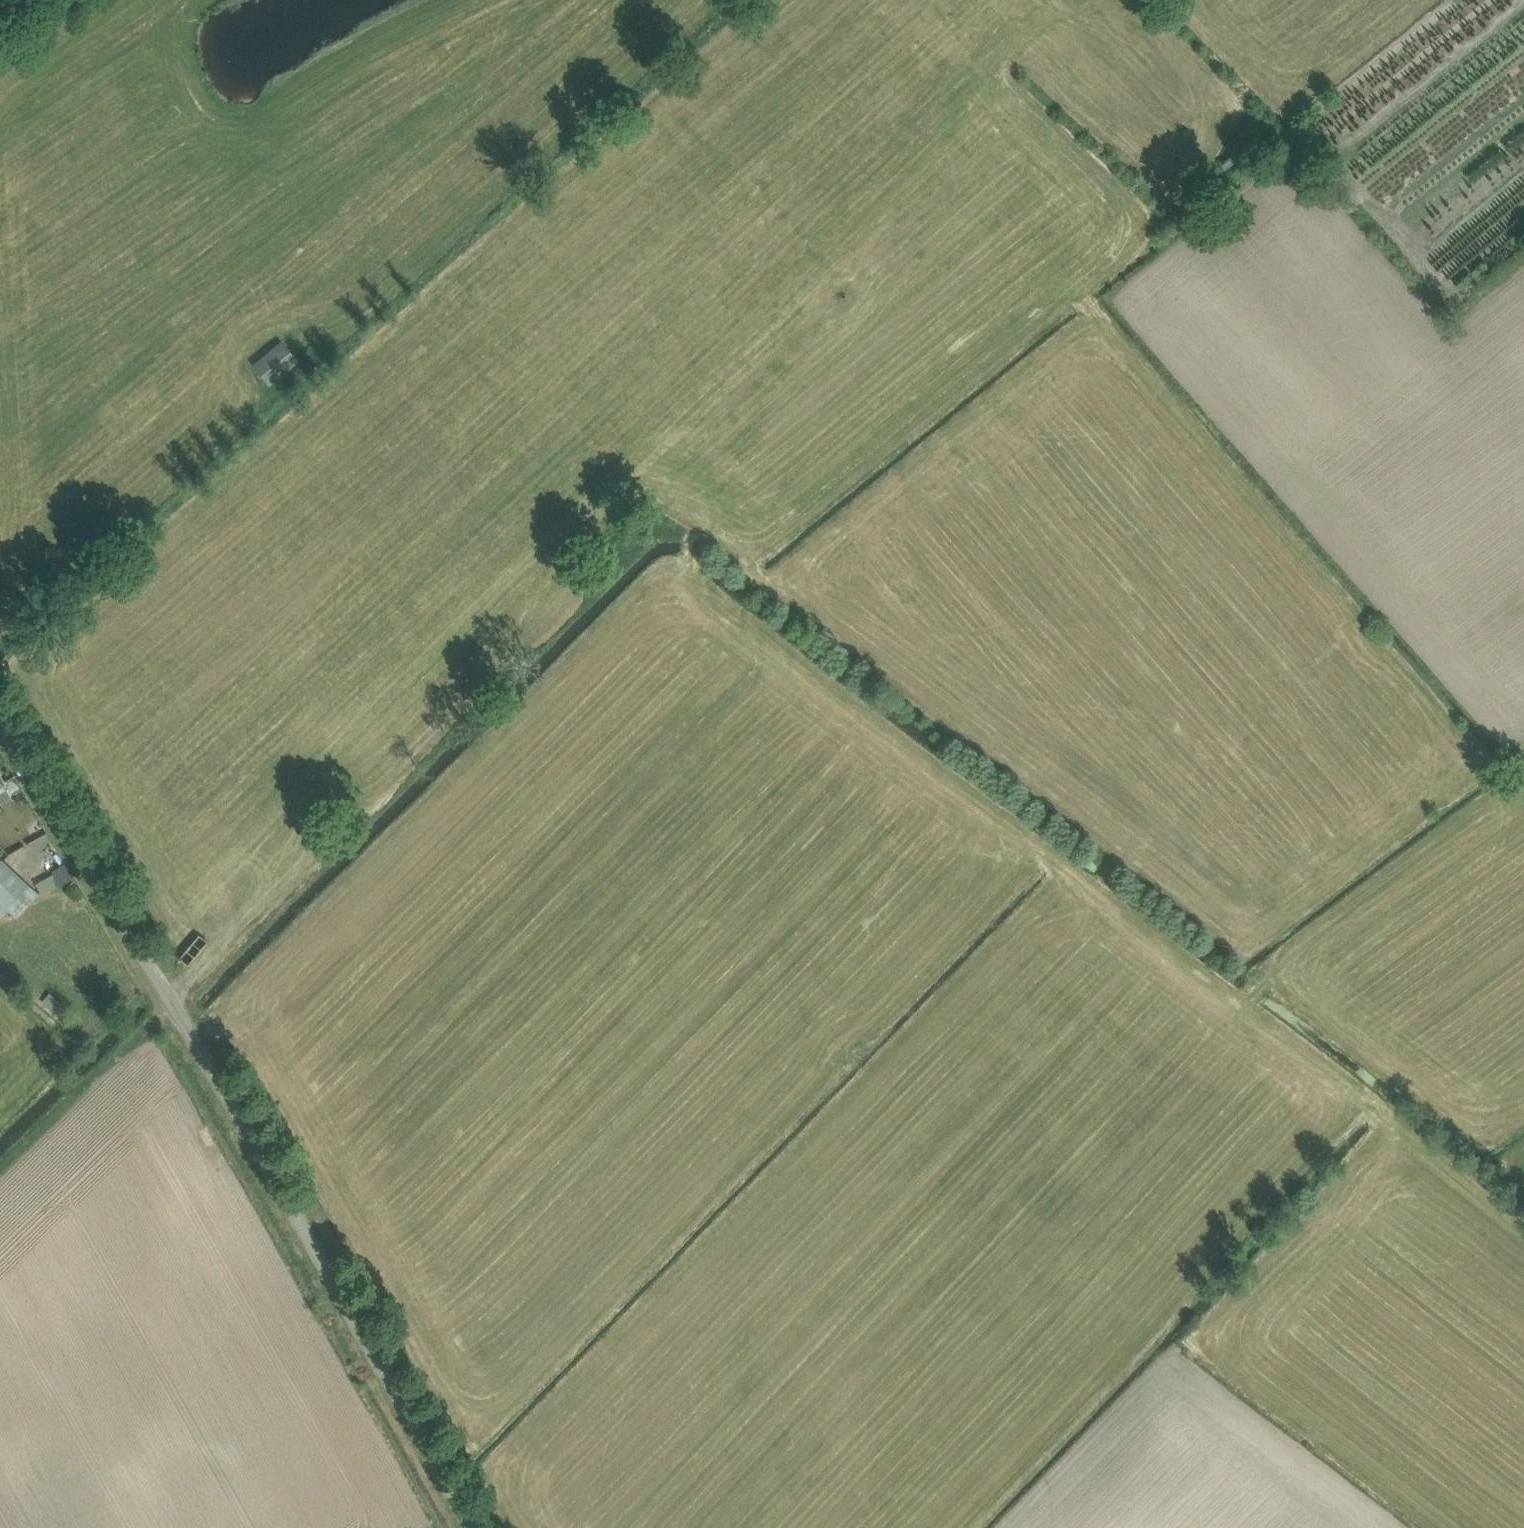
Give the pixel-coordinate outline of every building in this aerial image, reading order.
[(282,341),(253,364),(271,386),(300,362),(282,341)] [(19,915),(37,894),(0,862),(0,863),(0,900),(19,915)]
